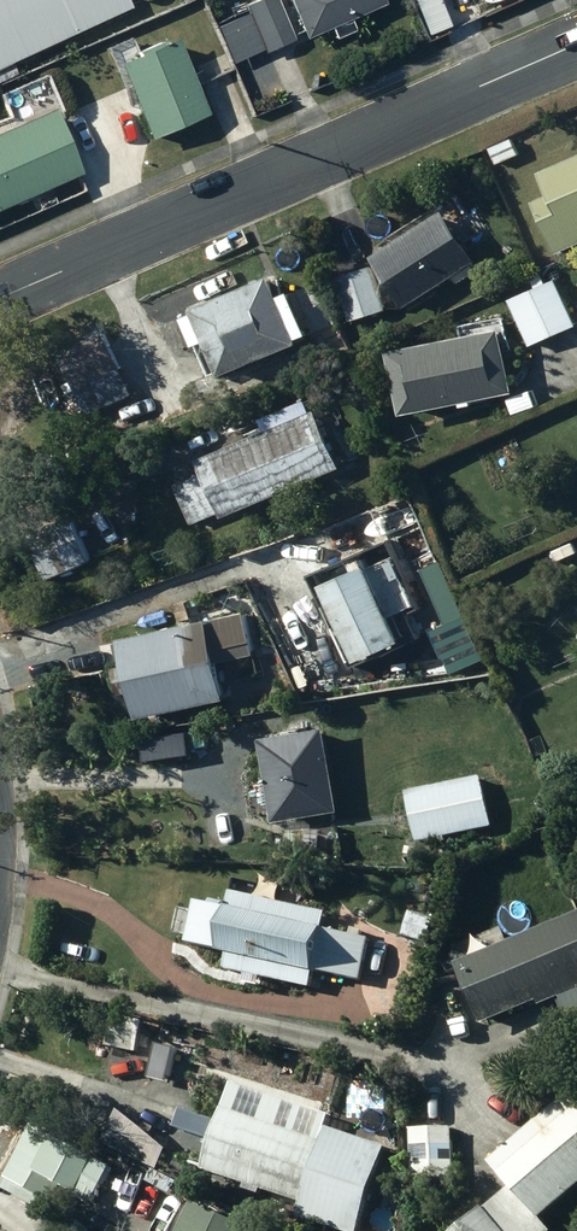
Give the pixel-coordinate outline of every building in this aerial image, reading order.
[(18,77),(13,68),(133,11),(128,0),(0,0),(0,85),(18,77)] [(268,57),(296,45),(292,37),(301,34),(306,45),(387,10),(383,0),(289,0),(297,18),(286,23),(276,0),(272,0),(248,10),(268,57)] [(447,24),(475,13),(470,0),(438,0),(447,24)] [(142,57),(125,64),(156,139),(214,115),(183,40),(169,45),(167,40),(140,51),(142,57)] [(0,134),(0,210),(88,172),(60,108),(0,134)] [(547,170),(558,194),(540,202),(562,252),(576,246),(576,157),(547,170)] [(463,199),(454,205),(461,217),(471,211),(463,199)] [(450,210),(380,256),(413,305),(459,275),(464,283),(482,271),(478,265),(483,261),(450,210)] [(344,276),(355,319),(388,311),(378,267),(344,276)] [(563,277),(549,283),(544,270),(534,274),(540,288),(560,334),(576,327),(576,311),(563,277)] [(203,307),(205,311),(193,316),(216,375),(228,370),(229,373),(305,343),(303,339),(315,334),(297,291),(287,296),(279,276),(203,307)] [(540,288),(517,298),(536,344),(560,334),(540,288)] [(509,328),(398,350),(411,414),(522,392),(509,328)] [(112,331),(64,351),(90,415),(135,397),(123,370),(127,368),(112,331)] [(251,441),(208,459),(213,472),(181,486),(197,523),(228,510),(231,516),(288,492),(291,499),(301,495),(298,487),(347,467),(322,409),(317,411),(312,400),(265,420),(268,426),(248,434),(251,441)] [(76,517),(32,537),(51,580),(96,559),(76,517)] [(556,550),(561,561),(576,553),(576,541),(576,540),(556,550)] [(342,602),(334,610),(341,627),(352,626),(366,660),(412,641),(400,613),(420,605),(399,555),(333,583),(342,602)] [(253,612),(116,641),(127,694),(143,691),(148,717),(234,699),(226,661),(261,653),(253,612)] [(331,726),(268,736),(282,821),(345,811),(331,726)] [(486,777),(411,794),(423,845),(497,828),(486,777)] [(235,955),(231,972),(315,990),(319,972),(366,982),(375,942),(328,931),(332,914),(242,894),(238,912),(206,905),(197,947),(235,955)] [(418,916),(413,936),(434,941),(439,921),(418,916)] [(464,965),(489,1025),(543,1003),(545,1006),(566,998),(576,1025),(576,917),(464,965)] [(147,1021),(116,1016),(110,1049),(142,1054),(147,1021)] [(499,1166),(516,1185),(465,1230),(555,1230),(547,1223),(576,1196),(576,1097),(499,1166)] [(308,1204),(303,1220),(339,1230),(363,1230),(390,1148),(333,1130),(329,1142),(290,1130),(294,1118),(261,1107),(257,1120),(236,1114),(216,1175),(308,1204)] [(455,1129),(417,1131),(419,1180),(458,1178),(455,1129)] [(37,1131),(7,1190),(51,1212),(81,1153),(37,1131)] [(103,1155),(83,1184),(97,1194),(117,1164),(103,1155)] [(118,1165),(98,1198),(115,1208),(135,1175),(118,1165)] [(182,1230),(250,1230),(252,1227),(196,1202),(182,1230)]
